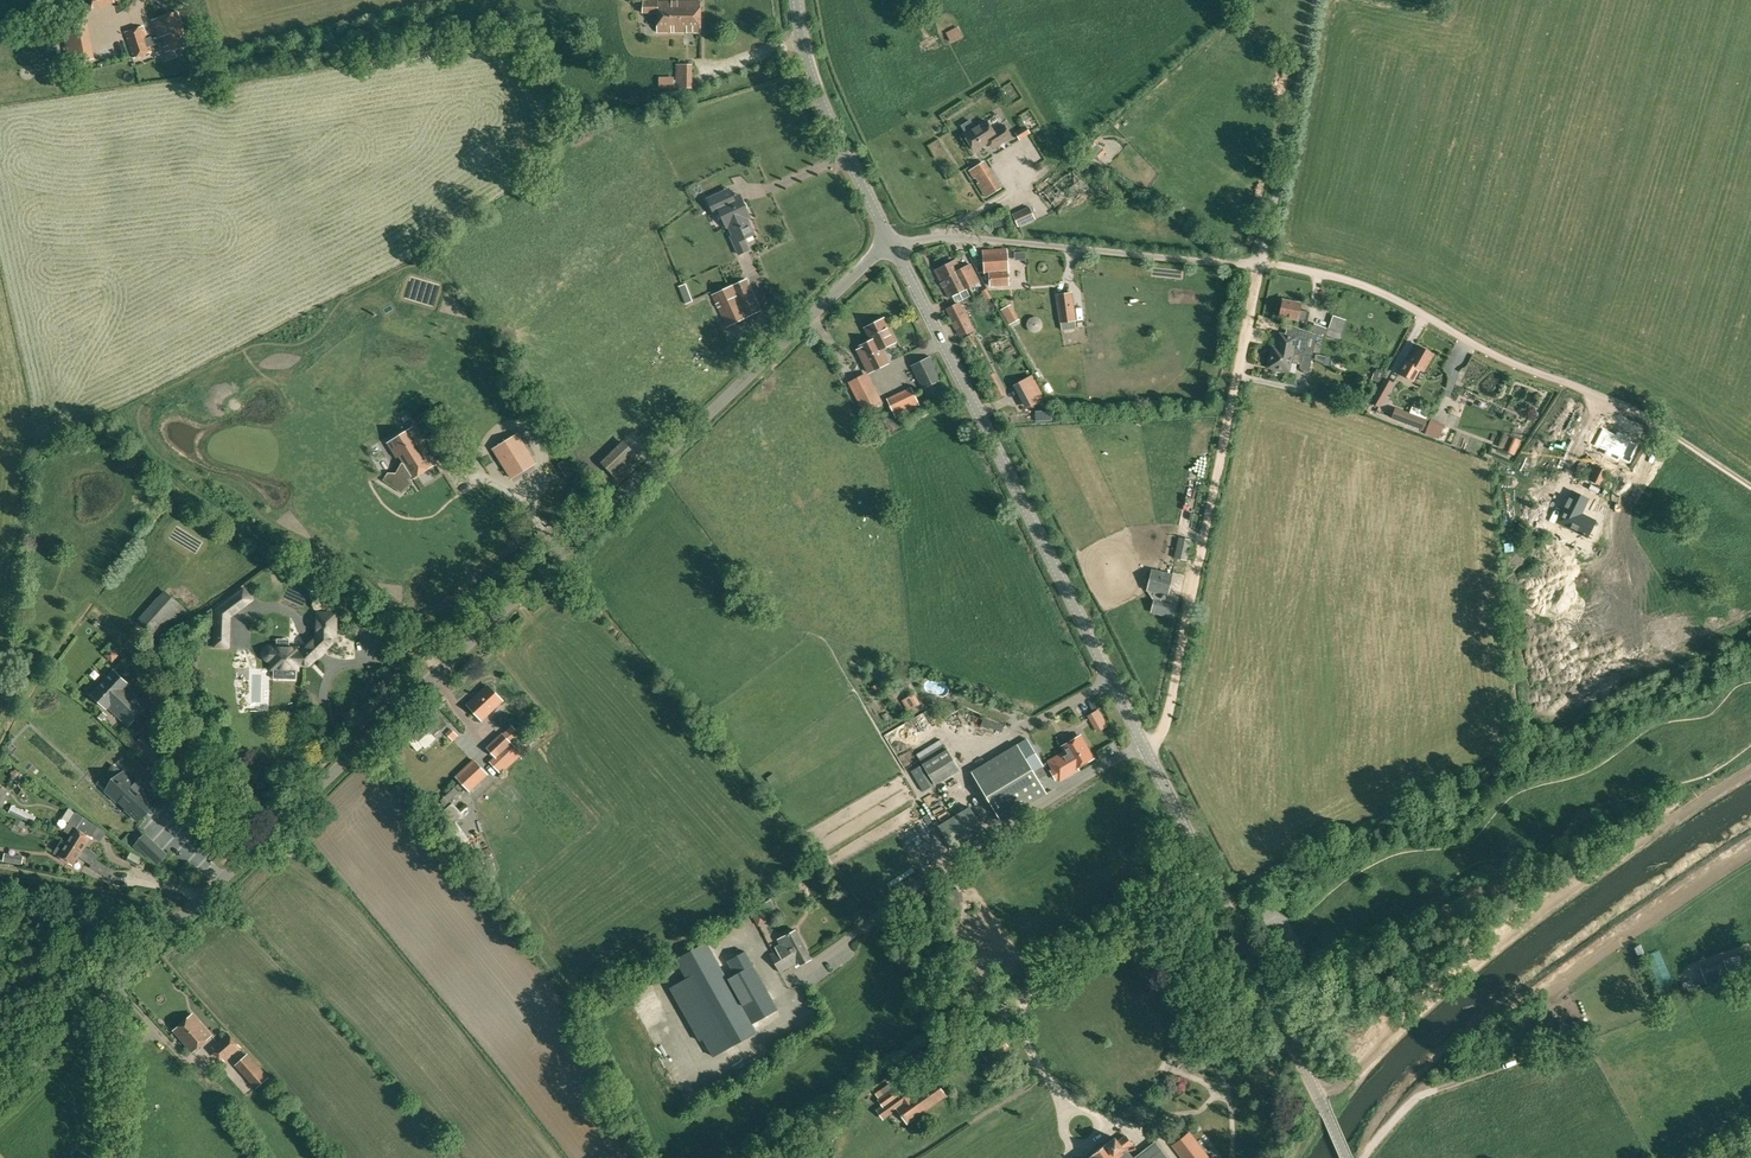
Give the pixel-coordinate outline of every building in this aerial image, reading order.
[(700,1),(657,1),(657,0),(642,0),(642,12),(657,12),(657,32),(701,32),(700,1)] [(152,38),(147,40),(150,48),(163,44),(169,59),(177,56),(175,51),(189,46),(177,12),(153,21),(158,37),(152,40),(152,38)] [(63,28),(69,63),(90,59),(87,41),(84,24),(74,25),(63,28)] [(151,52),(143,27),(125,33),(134,58),(151,52)] [(951,41),(962,36),(958,28),(947,33),(951,41)] [(124,49),(100,51),(100,62),(125,61),(124,49)] [(678,79),(678,87),(691,87),(691,65),(678,65),(678,79)] [(659,78),(659,87),(674,87),(674,77),(659,77),(659,78)] [(992,139),(997,145),(1011,136),(1004,125),(993,132),(986,121),(975,128),(970,120),(961,125),(966,134),(964,135),(974,150),(989,141),(992,139)] [(1030,133),(1026,126),(1016,133),(1020,140),(1030,133)] [(577,146),(591,138),(584,128),(571,136),(577,146)] [(1098,180),(1092,172),(1083,162),(1074,169),(1044,193),(1059,213),(1089,188),(1098,180)] [(980,182),(990,176),(986,169),(976,176),(980,182)] [(729,189),(707,199),(714,213),(719,211),(727,227),(729,226),(730,229),(733,235),(731,236),(739,254),(749,249),(744,239),(754,234),(753,234),(752,232),(752,230),(750,225),(748,225),(747,223),(746,222),(745,219),(750,216),(740,195),(733,198),(729,189)] [(1035,219),(1029,207),(1013,213),(1019,226),(1035,219)] [(995,227),(1008,224),(1007,218),(994,220),(995,227)] [(989,273),(989,278),(990,285),(1003,285),(1009,284),(1008,272),(1007,249),(983,251),(984,274),(989,273)] [(960,270),(958,265),(956,261),(956,260),(935,270),(949,298),(949,297),(963,290),(969,287),(979,282),(970,265),(960,270)] [(761,311),(746,280),(712,295),(727,327),(761,311)] [(693,301),(686,284),(678,287),(686,304),(693,301)] [(1071,292),(1057,294),(1061,330),(1076,328),(1071,292)] [(1307,321),(1309,312),(1300,310),(1301,303),(1282,299),(1279,316),(1298,320),(1307,321)] [(947,309),(960,336),(972,330),(959,303),(947,309)] [(1016,320),(1008,306),(1001,310),(1009,324),(1016,320)] [(1311,333),(1338,342),(1346,321),(1333,316),(1329,328),(1314,324),(1311,333)] [(859,346),(860,348),(858,350),(869,372),(888,363),(881,349),(895,342),(884,318),(881,320),(879,319),(874,321),(873,324),(865,328),(871,341),(859,346)] [(1280,334),(1277,347),(1272,347),(1268,367),(1272,368),(1274,369),(1282,371),(1285,370),(1288,371),(1290,362),(1300,364),(1299,367),(1302,370),(1303,373),(1307,373),(1309,372),(1312,358),(1313,349),(1304,347),(1294,345),(1296,337),(1280,334)] [(1423,371),(1433,354),(1418,345),(1408,361),(1406,360),(1398,372),(1413,380),(1420,369),(1423,371)] [(944,394),(938,382),(941,380),(930,357),(911,366),(922,390),(927,401),(944,394)] [(1042,372),(1023,380),(1032,403),(1052,394),(1042,372)] [(867,376),(850,384),(849,385),(864,414),(882,405),(867,376)] [(1393,383),(1385,378),(1371,403),(1379,408),(1393,383)] [(896,417),(919,407),(913,394),(890,405),(896,417)] [(1416,405),(1414,411),(1429,417),(1431,411),(1416,405)] [(1425,424),(1408,417),(1410,413),(1395,408),(1391,418),(1423,430),(1425,424)] [(866,426),(870,424),(865,415),(861,417),(866,426)] [(1432,421),(1429,434),(1445,437),(1448,425),(1432,421)] [(394,490),(436,465),(422,442),(425,440),(416,425),(413,428),(413,427),(388,443),(403,468),(386,479),(394,490)] [(1621,456),(1629,441),(1614,433),(1606,449),(1609,451),(1602,464),(1612,468),(1618,455),(1621,456)] [(1513,452),(1520,455),(1526,440),(1518,437),(1513,452)] [(513,456),(503,442),(493,449),(511,478),(533,464),(524,450),(513,456)] [(1607,471),(1597,466),(1589,480),(1600,486),(1607,471)] [(1599,504),(1582,494),(1574,490),(1567,502),(1571,503),(1569,506),(1591,518),(1599,504)] [(415,502),(422,509),(432,497),(425,491),(415,502)] [(1187,562),(1192,540),(1179,538),(1174,558),(1187,562)] [(1168,597),(1173,574),(1152,569),(1147,592),(1168,597)] [(230,617),(253,599),(244,588),(216,609),(214,647),(229,647),(230,617)] [(187,611),(170,595),(144,623),(162,639),(187,611)] [(1173,619),(1177,605),(1154,600),(1150,613),(1173,619)] [(323,652),(324,650),(331,643),(331,635),(335,635),(335,614),(318,613),(317,636),(302,650),(298,650),(298,648),(295,648),(295,646),(290,646),(290,647),(270,647),(267,648),(264,650),(263,653),(264,657),(267,659),(270,660),(272,660),(272,668),(288,669),(288,670),(295,670),(295,669),(297,669),(297,664),(308,665),(316,657),(317,657),(319,656),(321,655),(322,653),(323,652)] [(129,684),(114,670),(91,694),(107,709),(108,707),(128,726),(149,704),(128,685),(129,684)] [(481,719),(502,700),(488,685),(467,705),(481,719)] [(903,699),(909,710),(920,704),(914,693),(903,699)] [(103,721),(107,715),(99,708),(95,713),(103,721)] [(1102,718),(1097,710),(1089,715),(1093,723),(1102,718)] [(458,736),(450,729),(445,734),(453,741),(458,736)] [(157,769),(168,756),(144,734),(132,747),(157,769)] [(517,757),(511,750),(515,747),(511,743),(502,734),(487,747),(496,757),(490,762),(500,773),(517,757)] [(1049,762),(1060,781),(1079,770),(1078,767),(1094,758),(1088,748),(1087,749),(1080,737),(1063,747),(1066,752),(1049,762)] [(1047,794),(1047,793),(1034,772),(1043,766),(1027,740),(1018,745),(972,772),(1002,821),(1047,794)] [(923,765),(935,785),(960,770),(948,750),(923,765)] [(487,774),(474,760),(456,776),(469,790),(487,774)] [(923,765),(911,772),(924,792),(935,785),(923,765)] [(149,808),(150,809),(150,808),(149,807),(155,801),(143,789),(145,787),(144,787),(144,788),(137,782),(138,781),(137,780),(135,782),(125,773),(107,792),(137,820),(144,813),(145,814),(144,813),(149,808)] [(771,783),(777,779),(773,774),(767,778),(771,783)] [(467,790),(460,797),(468,805),(475,799),(467,790)] [(194,812),(179,799),(171,808),(186,822),(194,812)] [(32,824),(35,818),(11,806),(8,813),(32,824)] [(984,830),(969,806),(939,824),(954,848),(984,830)] [(67,841),(96,859),(99,855),(85,846),(90,837),(87,835),(94,824),(76,812),(64,830),(71,835),(67,841)] [(156,844),(145,834),(136,844),(147,854),(157,864),(166,854),(156,844)] [(96,859),(67,841),(63,839),(54,853),(73,864),(78,856),(92,864),(90,867),(110,880),(115,872),(96,859)] [(140,861),(142,857),(143,856),(130,849),(127,855),(129,855),(140,861)] [(4,853),(3,861),(22,864),(24,856),(4,853)] [(768,919),(760,905),(750,910),(758,924),(768,919)] [(800,965),(810,959),(795,930),(777,939),(780,945),(775,948),(776,950),(769,954),(779,972),(798,962),(800,965)] [(778,1009),(745,951),(728,961),(728,962),(720,966),(706,942),(676,959),(687,979),(671,988),(701,1041),(704,1039),(714,1057),(727,1049),(757,1032),(776,1021),(772,1013),(778,1009)] [(1729,974),(1725,963),(1703,971),(1707,982),(1729,974)] [(668,991),(660,994),(668,1012),(675,1009),(668,991)] [(659,1009),(650,1015),(655,1021),(664,1015),(659,1009)] [(192,1051),(211,1035),(193,1014),(174,1031),(192,1051)] [(813,1025),(826,1021),(823,1014),(811,1019),(813,1025)] [(1561,1018),(1552,1021),(1555,1030),(1549,1032),(1552,1042),(1568,1037),(1561,1018)] [(687,1026),(679,1030),(684,1041),(692,1037),(687,1026)] [(240,1047),(228,1033),(212,1047),(225,1061),(240,1047)] [(693,1052),(684,1058),(689,1066),(698,1060),(693,1052)] [(669,1074),(679,1070),(677,1065),(667,1069),(669,1074)] [(907,1123),(946,1096),(936,1082),(913,1099),(909,1094),(903,1098),(901,1095),(896,1087),(879,1100),(884,1107),(897,1097),(901,1103),(896,1107),(907,1123)] [(1189,1132),(1173,1145),(1183,1157),(1209,1157),(1189,1132)] [(1124,1150),(1132,1144),(1125,1135),(1118,1141),(1115,1137),(1106,1144),(1088,1157),(1131,1157),(1124,1150)] [(1161,1149),(1149,1157),(1168,1157),(1161,1149)]
